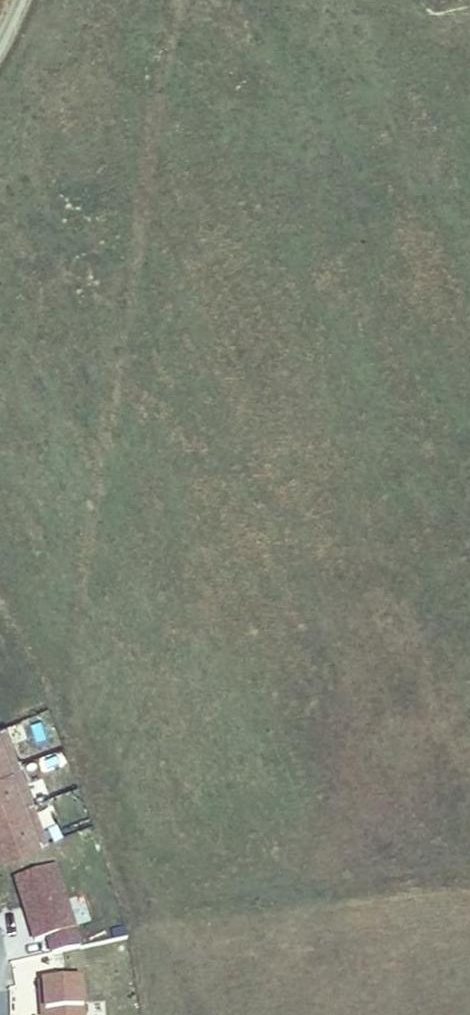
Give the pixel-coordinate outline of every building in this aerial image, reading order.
[(45,841),(5,720),(0,722),(0,846),(3,854),(45,841)] [(88,948),(63,866),(23,878),(42,941),(55,938),(59,954),(88,948)] [(89,980),(46,982),(48,1005),(52,1005),(53,1014),(91,1014),(89,980)]
